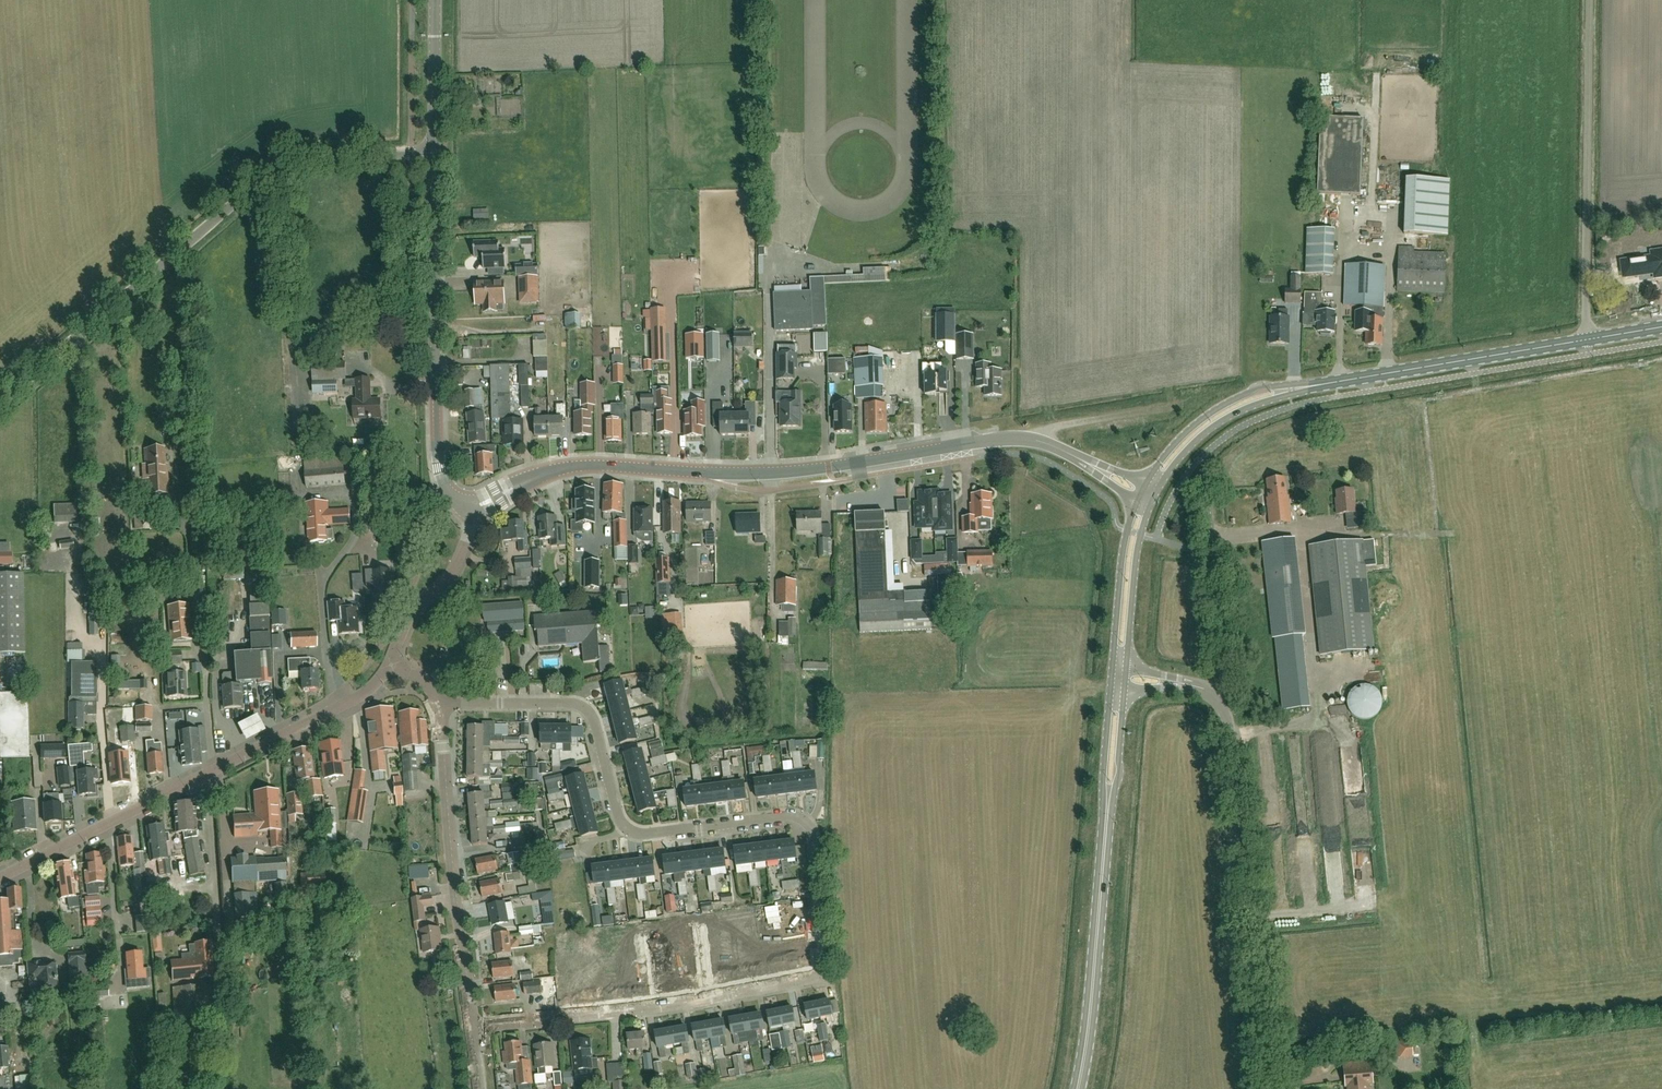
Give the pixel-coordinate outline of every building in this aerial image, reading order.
[(1319,118),(1316,194),(1360,196),(1363,120),(1319,118)] [(1447,235),(1449,180),(1407,179),(1407,178),(1406,178),(1404,234),(1405,234),(1447,235)] [(1334,230),(1307,229),(1305,274),(1332,275),(1334,230)] [(505,249),(499,250),(498,242),(474,243),(474,257),(484,257),(485,262),(483,262),(484,268),(506,267),(505,249)] [(1651,252),(1652,256),(1621,260),(1622,269),(1623,277),(1632,276),(1653,273),(1654,279),(1661,277),(1661,250),(1651,252)] [(1399,252),(1397,291),(1444,293),(1446,254),(1399,252)] [(531,266),(531,265),(524,265),(524,267),(516,267),(516,277),(538,276),(538,266),(531,266)] [(1345,275),(1344,306),(1346,306),(1356,307),(1356,332),(1367,333),(1366,345),(1381,346),(1381,338),(1383,338),(1383,329),(1381,329),(1381,316),(1379,316),(1379,308),(1384,308),(1385,277),(1385,267),(1345,265),(1345,275)] [(864,276),(850,276),(825,277),(825,284),(886,281),(885,270),(863,270),(864,276)] [(1266,278),(1261,277),(1260,283),(1273,284),(1274,272),(1266,271),(1266,278)] [(1285,303),(1300,303),(1300,290),(1300,277),(1291,277),(1290,290),(1285,290),(1285,303)] [(538,278),(525,278),(525,298),(539,297),(538,278)] [(503,282),(475,284),(476,303),(484,303),(484,305),(485,311),(495,311),(504,311),(503,302),(504,302),(503,282)] [(826,308),(825,284),(815,284),(816,292),(774,294),(776,331),(813,329),(812,309),(826,308)] [(1318,332),(1320,332),(1321,334),(1325,334),(1327,333),(1333,333),(1334,313),(1328,312),(1328,305),(1324,305),(1324,299),(1321,299),(1321,294),(1305,293),(1304,314),(1315,315),(1315,323),(1318,323),(1318,332)] [(685,297),(685,305),(696,305),(696,297),(685,297)] [(653,361),(666,361),(665,334),(664,308),(652,309),(653,361)] [(936,309),(936,315),(936,342),(955,342),(955,309),(936,309)] [(1270,344),(1288,344),(1288,318),(1287,318),(1287,310),(1278,310),(1278,318),(1270,318),(1270,344)] [(928,321),(936,320),(935,311),(928,312),(928,321)] [(566,326),(566,330),(575,330),(575,315),(564,315),(565,326),(566,326)] [(719,334),(706,334),(707,362),(720,361),(719,334)] [(735,334),(735,347),(752,347),(752,334),(735,334)] [(828,353),(827,334),(814,335),(814,353),(828,353)] [(686,335),(686,359),(705,358),(704,335),(686,335)] [(957,335),(958,359),(973,359),(973,335),(957,335)] [(636,352),(649,353),(649,338),(637,337),(636,352)] [(534,357),(536,357),(536,372),(548,371),(547,342),(533,342),(534,357)] [(777,354),(778,380),(794,379),(794,368),(797,368),(797,354),(777,354)] [(835,360),(835,375),(846,375),(846,359),(835,360)] [(883,359),(874,359),(854,360),(855,399),(881,399),(881,387),(884,387),(883,359)] [(338,380),(346,380),(345,362),(312,364),(313,381),(338,380)] [(616,366),(620,384),(629,382),(625,364),(616,366)] [(986,396),(1001,396),(1001,389),(1002,389),(1002,387),(1001,387),(1001,380),(1001,370),(990,371),(990,364),(977,364),(977,387),(985,387),(986,396)] [(511,418),(510,366),(491,366),(492,419),(511,418)] [(645,381),(653,380),(652,368),(644,369),(645,381)] [(936,375),(925,375),(925,395),(940,395),(940,391),(947,391),(947,371),(936,371),(936,375)] [(353,401),(354,419),(381,418),(380,400),(369,400),(369,396),(370,396),(370,379),(357,380),(357,400),(353,401)] [(338,380),(313,381),(313,395),(338,394),(338,380)] [(595,406),(594,384),(581,384),(582,413),(575,413),(576,436),(591,436),(591,413),(592,413),(592,406),(595,406)] [(529,386),(521,386),(522,407),(522,408),(529,408),(529,386)] [(466,391),(468,408),(469,408),(469,414),(468,414),(470,444),(486,443),(486,442),(484,413),(483,407),(481,390),(466,391)] [(659,434),(672,434),(671,401),(668,401),(668,392),(654,393),(654,396),(654,412),(658,412),(659,434)] [(800,392),(792,392),(792,399),(794,399),(794,403),(781,403),(781,427),(799,427),(799,415),(800,415),(800,392)] [(654,414),(654,412),(654,396),(653,396),(647,396),(641,396),(642,414),(634,414),(634,434),(651,434),(650,414),(653,414),(654,414)] [(735,414),(735,435),(749,435),(749,422),(756,422),(756,427),(756,402),(746,402),(746,414),(735,414)] [(692,412),(685,412),(686,436),(701,436),(700,427),(706,427),(706,403),(692,403),(692,412)] [(735,435),(735,414),(724,415),(723,403),(713,403),(714,428),(714,422),(721,422),(721,436),(735,435)] [(886,404),(877,404),(866,404),(867,433),(886,433),(886,404)] [(557,418),(549,418),(549,437),(563,436),(563,418),(566,418),(566,405),(556,405),(557,418)] [(609,418),(609,420),(605,420),(605,442),(621,441),(621,421),(624,420),(624,405),(611,405),(611,420),(611,418),(609,418)] [(851,407),(836,407),(836,433),(851,433),(851,407)] [(549,437),(549,418),(541,418),(541,409),(536,409),(536,419),(535,419),(536,437),(549,437)] [(503,421),(504,445),(523,445),(523,421),(503,421)] [(477,475),(493,474),(492,455),(492,453),(495,452),(495,446),(474,447),(475,456),(476,456),(477,475)] [(145,450),(145,465),(149,467),(149,477),(146,480),(147,494),(168,493),(167,465),(165,465),(164,450),(145,450)] [(304,460),(305,472),(307,489),(346,485),(344,468),(343,457),(304,460)] [(1107,471),(1124,476),(1126,470),(1109,465),(1107,471)] [(1289,497),(1286,497),(1285,479),(1267,481),(1269,499),(1267,499),(1269,525),(1291,523),(1289,497)] [(605,484),(604,513),(613,513),(622,513),(623,485),(605,484)] [(1355,513),(1353,490),(1336,492),(1338,505),(1336,505),(1337,515),(1346,514),(1346,522),(1362,520),(1361,512),(1355,513)] [(574,502),(574,512),(577,512),(577,523),(595,523),(594,491),(577,491),(577,501),(574,502)] [(936,492),(934,493),(935,526),(935,530),(951,529),(950,498),(949,496),(947,495),(938,496),(939,497),(936,497),(936,492)] [(935,526),(934,493),(920,493),(921,504),(917,505),(918,527),(935,526),(935,530),(935,526)] [(971,508),(971,518),(963,518),(964,534),(977,533),(977,532),(991,531),(991,520),(992,520),(991,494),(972,495),(973,508),(971,508)] [(150,510),(149,498),(133,499),(134,511),(150,510)] [(58,516),(82,516),(82,502),(58,502),(58,516)] [(350,523),(349,510),(328,511),(327,502),(307,503),(309,537),(310,537),(310,542),(318,541),(319,543),(324,543),(325,541),(326,541),(326,540),(333,539),(333,530),(326,531),(325,525),(350,523)] [(680,502),(664,502),(664,534),(681,534),(680,502)] [(711,522),(711,503),(700,503),(700,505),(687,505),(687,522),(711,522)] [(635,510),(635,537),(644,542),(652,542),(652,510),(635,510)] [(821,513),(797,514),(798,531),(814,531),(814,534),(822,534),(821,513)] [(884,514),(884,513),(855,514),(855,515),(856,515),(861,633),(932,630),(931,602),(932,602),(931,592),(906,593),(906,592),(888,592),(886,557),(890,557),(890,543),(885,544),(884,514)] [(736,516),(737,533),(760,532),(760,515),(749,515),(749,516),(737,517),(737,516),(736,516)] [(418,517),(419,528),(427,527),(426,517),(418,517)] [(540,518),(541,539),(551,539),(552,547),(566,546),(565,526),(557,527),(556,517),(540,518)] [(627,521),(615,522),(615,548),(627,547),(627,521)] [(524,532),(523,522),(510,523),(511,529),(502,530),(502,541),(519,541),(520,552),(528,551),(527,532),(524,532)] [(707,546),(716,546),(715,533),(706,533),(707,546)] [(829,557),(828,542),(828,539),(819,539),(819,557),(829,557)] [(73,540),(59,542),(60,550),(74,548),(73,540)] [(957,540),(948,540),(949,562),(958,562),(957,540)] [(1374,540),(1310,546),(1321,655),(1373,650),(1365,567),(1376,566),(1374,540)] [(921,542),(912,542),(913,560),(913,561),(916,564),(922,564),(921,559),(922,559),(921,542)] [(1276,542),(1263,543),(1273,638),(1275,638),(1276,649),(1305,646),(1304,635),(1294,636),(1287,566),(1297,564),(1295,549),(1277,551),(1276,542)] [(629,565),(638,564),(638,547),(629,547),(629,565)] [(408,550),(398,551),(399,561),(409,560),(408,550)] [(693,553),(693,581),(703,581),(703,553),(693,553)] [(992,553),(968,553),(968,567),(992,566),(992,553)] [(532,581),(532,577),(531,559),(516,560),(517,580),(509,580),(510,589),(496,590),(496,595),(528,593),(533,593),(533,581),(532,581)] [(669,595),(669,583),(670,583),(669,559),(657,559),(658,583),(657,583),(657,595),(669,595)] [(392,582),(391,571),(374,572),(373,570),(365,571),(366,587),(374,586),(375,603),(393,602),(392,589),(394,589),(393,582),(392,582)] [(82,571),(81,571),(81,579),(89,598),(83,600),(84,604),(89,604),(89,634),(89,636),(90,636),(99,635),(99,604),(96,597),(85,571),(82,571)] [(24,654),(22,575),(0,576),(0,655),(24,654)] [(599,575),(586,575),(586,588),(599,588),(599,575)] [(210,597),(211,597),(211,611),(227,610),(227,616),(235,616),(234,610),(242,610),(241,596),(242,596),(241,586),(240,587),(240,580),(224,581),(224,589),(210,590),(210,597)] [(796,606),(796,581),(777,581),(777,605),(796,606)] [(272,680),(270,651),(268,605),(266,605),(266,591),(250,592),(250,606),(249,606),(252,652),(234,653),(235,682),(255,681),(255,684),(257,683),(257,685),(270,684),(270,680),(272,680)] [(346,609),(345,602),(329,603),(330,622),(338,621),(340,634),(357,633),(357,624),(358,624),(357,608),(346,609)] [(525,630),(522,603),(484,606),(485,622),(489,622),(489,633),(525,630)] [(191,640),(188,605),(168,607),(171,641),(191,640)] [(276,619),(291,619),(291,610),(276,611),(276,619)] [(599,662),(600,668),(601,673),(611,672),(610,667),(609,651),(609,646),(599,647),(598,627),(600,627),(599,612),(534,617),(535,632),(538,632),(539,647),(579,644),(579,642),(583,641),(585,663),(599,662)] [(670,613),(662,614),(662,616),(663,629),(670,629),(671,629),(670,615),(670,613)] [(782,636),(788,636),(796,636),(796,619),(789,619),(789,623),(779,622),(779,628),(783,628),(782,636)] [(135,646),(132,646),(132,635),(124,635),(125,629),(117,629),(116,656),(135,656),(135,646)] [(316,632),(290,633),(291,648),(317,647),(316,632)] [(68,650),(67,650),(68,663),(71,663),(71,698),(69,698),(69,729),(75,729),(75,730),(81,730),(81,728),(83,728),(83,713),(88,713),(88,715),(97,715),(96,695),(97,695),(97,663),(85,663),(85,650),(82,650),(82,644),(82,643),(78,643),(77,643),(68,643),(68,650)] [(182,663),(181,652),(162,653),(163,664),(182,663)] [(288,673),(301,672),(302,690),(317,689),(316,670),(310,671),(310,663),(310,658),(288,660),(288,673)] [(186,695),(185,673),(167,674),(168,696),(186,695)] [(223,674),(222,676),(223,686),(224,708),(240,707),(240,696),(242,696),(241,685),(231,686),(230,673),(223,674)] [(622,682),(606,686),(609,701),(626,697),(632,695),(648,691),(647,687),(631,691),(630,688),(624,690),(622,682)] [(0,694),(0,747),(0,758),(29,757),(28,735),(27,693),(24,693),(7,694),(7,687),(0,687),(0,688),(0,694)] [(626,697),(609,701),(613,715),(629,711),(626,697)] [(136,707),(136,721),(152,721),(152,706),(136,707)] [(368,735),(372,763),(385,762),(384,750),(397,748),(392,708),(366,711),(367,724),(366,724),(368,735)] [(402,747),(428,744),(426,720),(419,721),(419,710),(399,712),(402,747)] [(629,711),(613,715),(617,730),(633,726),(639,724),(655,720),(654,716),(638,720),(638,719),(632,721),(629,711)] [(263,716),(243,722),(249,740),(269,733),(263,716)] [(134,726),(133,726),(133,722),(127,722),(128,727),(120,727),(121,743),(136,742),(134,726)] [(152,732),(151,723),(136,724),(136,732),(152,732)] [(487,723),(483,723),(483,726),(468,726),(468,739),(502,739),(502,737),(503,737),(503,736),(496,736),(496,725),(495,725),(495,723),(487,723)] [(500,725),(499,736),(513,736),(513,725),(500,725)] [(198,727),(198,730),(179,732),(181,748),(178,748),(179,755),(181,754),(182,766),(201,764),(199,740),(206,739),(204,726),(198,727)] [(633,726),(617,730),(620,744),(637,740),(633,726)] [(556,744),(556,727),(541,727),(541,744),(542,744),(551,744),(551,751),(553,751),(556,751),(556,744)] [(572,738),(572,730),(572,727),(556,727),(556,744),(556,751),(553,751),(553,759),(561,759),(561,751),(563,751),(563,744),(572,744),(572,738)] [(468,739),(468,752),(490,752),(489,747),(490,747),(491,742),(502,742),(502,739),(468,739)] [(145,741),(147,755),(148,774),(164,773),(162,753),(161,743),(154,744),(154,740),(145,741)] [(338,741),(329,742),(320,743),(325,778),(334,776),(343,775),(338,741)] [(663,748),(661,741),(649,744),(651,751),(663,748)] [(96,786),(94,786),(94,780),(98,780),(97,770),(89,771),(89,765),(84,766),(83,759),(80,760),(79,753),(93,751),(92,744),(79,745),(79,746),(68,747),(70,767),(76,767),(79,796),(87,795),(87,797),(97,796),(96,786)] [(65,745),(41,745),(41,759),(65,758),(65,745)] [(766,747),(747,749),(748,755),(749,769),(750,776),(754,775),(752,755),(763,754),(763,757),(764,765),(761,766),(763,780),(755,781),(757,798),(772,796),(770,779),(769,773),(767,756),(766,747)] [(315,781),(315,778),(310,749),(293,751),(297,780),(306,779),(307,782),(305,782),(308,799),(322,797),(320,780),(315,781)] [(625,754),(629,769),(645,765),(641,750),(625,754)] [(490,761),(490,752),(468,752),(468,764),(483,764),(483,765),(490,765),(503,765),(503,761),(490,761)] [(729,785),(731,802),(746,800),(744,783),(736,784),(735,777),(732,777),(730,761),(729,752),(725,753),(725,758),(726,762),(728,778),(728,785),(729,785)] [(796,753),(792,753),(794,761),(802,760),(800,752),(797,752),(796,753)] [(129,782),(126,753),(109,755),(112,784),(129,782)] [(651,764),(677,757),(675,753),(650,760),(651,764)] [(402,756),(405,791),(418,790),(415,754),(402,756)] [(677,757),(651,764),(652,767),(677,761),(677,757)] [(553,759),(553,767),(556,767),(561,767),(561,764),(561,763),(561,761),(561,759),(553,759)] [(802,760),(794,761),(795,769),(799,768),(803,768),(802,760)] [(483,764),(468,764),(468,777),(489,778),(489,771),(483,771),(483,765),(483,764)] [(629,769),(632,784),(649,780),(645,765),(629,769)] [(692,766),(694,782),(691,782),(692,789),(684,790),(686,807),(701,805),(699,788),(700,788),(698,782),(696,765),(692,766)] [(59,787),(71,785),(69,767),(56,768),(59,787)] [(785,777),(787,794),(802,793),(799,768),(795,769),(795,770),(796,776),(785,777)] [(803,768),(799,768),(802,793),(817,791),(815,774),(806,775),(805,768),(803,768)] [(355,770),(352,789),(362,791),(365,771),(355,770)] [(546,784),(549,795),(548,796),(549,800),(565,795),(564,791),(560,792),(558,782),(564,780),(563,774),(545,778),(546,784)] [(571,794),(587,790),(583,775),(567,779),(571,794)] [(394,796),(396,796),(396,804),(403,804),(402,795),(403,795),(402,782),(401,776),(394,777),(394,783),(393,783),(394,796)] [(503,784),(503,776),(497,776),(491,776),(491,785),(503,784)] [(785,777),(770,779),(772,796),(787,794),(785,777)] [(632,784),(636,798),(652,794),(649,780),(632,784)] [(502,786),(503,793),(514,792),(513,785),(502,786)] [(729,785),(728,785),(714,786),(716,803),(731,802),(729,785)] [(714,786),(700,788),(699,788),(701,805),(716,803),(714,786)] [(591,804),(587,790),(571,794),(575,808),(591,804)] [(652,794),(636,798),(640,813),(656,809),(654,801),(668,798),(669,807),(676,806),(674,790),(667,791),(652,794)] [(256,814),(252,814),(233,815),(234,837),(257,836),(257,832),(270,831),(272,848),(282,848),(280,827),(288,827),(287,813),(280,813),(279,808),(279,799),(278,791),(254,792),(256,814)] [(468,795),(470,808),(485,806),(484,800),(492,799),(492,793),(468,795)] [(61,822),(60,804),(59,804),(58,794),(43,795),(44,805),(43,805),(44,823),(61,822)] [(295,822),(295,815),(302,814),(301,794),(287,796),(289,815),(289,823),(295,822)] [(534,799),(535,811),(543,810),(542,799),(534,799)] [(37,830),(34,800),(23,801),(25,831),(37,830)] [(25,831),(23,801),(11,801),(14,832),(25,831)] [(195,803),(175,804),(176,833),(183,832),(190,875),(204,873),(197,831),(195,803)] [(595,819),(591,804),(575,808),(577,816),(570,818),(571,821),(555,825),(556,828),(595,819)] [(470,808),(471,820),(492,818),(497,818),(497,812),(489,812),(485,813),(485,806),(470,808)] [(471,820),(472,833),(494,831),(493,827),(493,824),(492,818),(471,820)] [(598,834),(595,819),(556,828),(557,833),(573,829),(574,831),(580,829),(582,838),(598,834)] [(164,825),(155,826),(160,860),(158,861),(160,876),(170,874),(166,842),(170,842),(168,833),(165,833),(164,825)] [(331,825),(332,840),(341,840),(340,825),(331,825)] [(160,860),(155,826),(147,827),(151,862),(158,861),(160,860)] [(494,831),(472,833),(473,846),(488,845),(495,840),(494,834),(500,834),(499,827),(493,827),(494,831)] [(380,838),(398,838),(398,828),(381,828),(380,838)] [(118,858),(119,867),(135,866),(134,857),(133,857),(132,837),(117,839),(119,858),(118,858)] [(496,840),(496,844),(497,848),(511,847),(511,840),(510,839),(496,840)] [(794,841),(779,843),(781,860),(796,858),(794,841)] [(576,857),(575,850),(565,852),(565,849),(566,849),(564,842),(551,845),(553,852),(555,852),(555,853),(553,854),(554,860),(576,857)] [(779,843),(764,845),(766,862),(781,860),(779,843)] [(764,845),(749,847),(752,864),(766,862),(764,845)] [(749,847),(734,849),(736,866),(736,867),(748,866),(749,873),(750,879),(758,878),(757,870),(753,871),(752,864),(749,847)] [(711,876),(708,876),(709,885),(717,884),(716,876),(717,876),(716,869),(726,867),(724,850),(723,850),(708,852),(711,869),(711,876)] [(136,893),(147,892),(147,890),(145,869),(143,852),(134,853),(136,870),(133,870),(136,893)] [(708,852),(693,854),(696,871),(711,869),(708,852)] [(509,866),(510,866),(512,873),(523,870),(521,864),(522,864),(521,861),(525,861),(524,853),(520,854),(520,853),(507,855),(509,866)] [(88,895),(96,894),(94,864),(97,864),(96,854),(87,855),(88,872),(85,872),(86,887),(87,887),(88,895)] [(94,864),(96,894),(99,894),(98,889),(103,888),(103,878),(106,878),(105,866),(103,867),(103,863),(102,863),(101,854),(96,854),(97,864),(94,864)] [(693,854),(679,856),(681,873),(696,871),(693,854)] [(265,858),(256,858),(256,856),(231,858),(233,884),(258,882),(287,881),(285,858),(265,860),(265,858)] [(475,860),(478,875),(498,871),(495,856),(475,860)] [(664,858),(663,858),(666,874),(666,875),(674,874),(675,880),(676,883),(678,883),(679,888),(687,888),(686,879),(682,879),(681,873),(679,856),(664,858)] [(653,859),(637,861),(640,878),(641,885),(640,885),(643,901),(647,901),(645,884),(647,884),(646,878),(655,876),(653,859)] [(637,861),(623,863),(625,880),(640,878),(637,861)] [(63,864),(55,865),(60,899),(68,898),(69,898),(70,908),(73,908),(80,907),(80,906),(78,896),(76,897),(71,863),(63,864)] [(623,863),(608,865),(610,882),(625,880),(623,863)] [(610,882),(608,865),(593,867),(595,884),(604,883),(605,890),(607,889),(609,905),(613,905),(611,889),(610,882)] [(521,880),(519,872),(506,875),(507,882),(521,880)] [(758,878),(750,879),(751,887),(755,887),(759,886),(758,878)] [(480,883),(483,898),(503,894),(500,879),(480,883)] [(782,883),(783,891),(800,888),(799,880),(782,883)] [(286,883),(275,884),(276,900),(288,898),(286,883)] [(717,884),(709,885),(710,893),(714,892),(718,892),(717,884)] [(687,888),(679,888),(680,897),(684,896),(688,896),(687,888)] [(7,901),(11,966),(13,966),(13,962),(19,962),(19,959),(25,959),(23,930),(16,931),(15,917),(22,916),(21,889),(7,890),(8,898),(6,898),(6,901),(7,901)] [(535,902),(541,900),(545,925),(555,925),(553,891),(543,892),(534,894),(535,902)] [(249,893),(234,894),(235,912),(237,912),(237,918),(251,917),(249,893)] [(733,902),(732,894),(721,895),(722,903),(733,902)] [(665,896),(667,913),(677,912),(675,895),(665,896)] [(87,919),(99,918),(100,918),(99,896),(85,897),(87,919)] [(427,920),(425,906),(433,905),(432,896),(412,898),(416,921),(427,920)] [(6,901),(0,902),(0,967),(11,966),(7,901),(6,901)] [(490,905),(493,925),(508,923),(504,903),(490,905)] [(713,910),(712,903),(701,904),(701,905),(699,905),(701,914),(713,913),(713,910)] [(592,906),(594,927),(601,926),(599,905),(592,906)] [(801,921),(800,909),(779,911),(781,924),(801,921)] [(651,920),(662,920),(662,912),(650,912),(651,920)] [(738,926),(738,914),(728,914),(728,926),(738,926)] [(150,916),(140,916),(135,916),(136,933),(150,932),(150,916)] [(617,916),(606,917),(607,925),(617,924),(617,916)] [(701,921),(702,935),(733,932),(733,927),(724,928),(722,918),(701,921)] [(782,935),(802,933),(801,921),(781,924),(782,935)] [(541,925),(532,926),(519,927),(521,936),(533,934),(542,932),(541,925)] [(443,950),(440,928),(423,930),(425,952),(443,950)] [(619,944),(610,945),(610,950),(641,947),(640,932),(618,934),(619,944)] [(725,938),(734,937),(733,932),(702,935),(704,950),(726,947),(725,938)] [(495,934),(497,954),(511,953),(510,933),(495,934)] [(783,947),(804,945),(802,933),(782,935),(783,947)] [(212,961),(210,942),(188,944),(190,959),(170,961),(172,981),(194,979),(194,976),(198,975),(198,979),(214,977),(213,967),(209,968),(209,962),(212,961)] [(771,958),(770,942),(750,943),(750,959),(771,958)] [(804,945),(783,947),(785,959),(805,957),(804,945)] [(641,947),(610,950),(611,955),(620,954),(621,963),(643,961),(641,947)] [(696,947),(678,948),(679,963),(674,964),(674,973),(701,971),(700,961),(696,961),(696,947)] [(705,964),(736,961),(736,956),(727,957),(726,947),(704,950),(705,964)] [(69,954),(70,965),(71,987),(87,986),(85,972),(86,972),(85,962),(85,953),(69,954)] [(128,970),(125,971),(126,981),(149,980),(152,979),(151,969),(142,969),(141,953),(126,954),(128,970)] [(748,959),(749,973),(761,972),(761,968),(774,968),(774,958),(748,959)] [(622,973),(613,974),(614,979),(623,978),(644,975),(643,961),(621,963),(622,973)] [(705,964),(707,979),(729,976),(728,967),(737,966),(736,961),(705,964)] [(30,989),(38,988),(38,989),(58,987),(55,966),(40,967),(40,962),(27,964),(30,989)] [(512,962),(492,964),(494,979),(514,976),(512,962)] [(533,979),(532,972),(520,973),(521,981),(533,979)] [(702,972),(677,973),(677,985),(702,984),(702,972)] [(623,978),(614,979),(614,984),(623,983),(624,993),(646,990),(644,975),(623,978)] [(92,986),(101,985),(100,976),(91,977),(92,986)] [(593,996),(590,976),(578,977),(581,997),(593,996)] [(568,999),(581,997),(578,977),(566,978),(568,999)] [(728,979),(727,989),(738,989),(738,979),(728,979)] [(541,982),(524,983),(526,995),(543,993),(541,982)] [(495,987),(496,1002),(516,1000),(515,985),(495,987)] [(108,987),(91,988),(91,998),(109,996),(108,987)] [(181,987),(173,988),(174,1018),(183,1017),(181,987)] [(165,993),(159,994),(158,994),(159,1007),(166,1006),(165,993)] [(830,1001),(817,1003),(820,1018),(821,1018),(827,1017),(828,1023),(834,1022),(832,1016),(833,1016),(830,1001)] [(817,1003),(805,1006),(807,1021),(820,1018),(817,1003)] [(793,1008),(780,1011),(783,1025),(796,1023),(793,1008)] [(783,1025),(780,1011),(767,1013),(770,1028),(783,1025)] [(760,1014),(745,1017),(750,1042),(759,1041),(764,1040),(764,1039),(762,1030),(763,1029),(761,1014),(760,1014)] [(750,1042),(745,1017),(731,1020),(731,1019),(730,1020),(732,1035),(733,1035),(735,1044),(735,1045),(741,1044),(750,1042)] [(722,1021),(708,1024),(711,1039),(710,1039),(712,1047),(721,1046),(721,1048),(727,1047),(727,1045),(726,1045),(725,1036),(726,1036),(723,1021),(722,1021)] [(711,1039),(708,1024),(694,1026),(692,1026),(695,1041),(696,1041),(698,1050),(698,1051),(698,1052),(704,1051),(702,1040),(710,1039),(711,1039)] [(685,1028),(671,1030),(673,1045),(682,1044),(684,1054),(690,1053),(689,1052),(688,1043),(689,1043),(686,1027),(685,1027),(685,1028)] [(673,1045),(671,1030),(656,1033),(656,1032),(655,1033),(658,1048),(659,1048),(661,1057),(660,1057),(661,1058),(666,1057),(665,1047),(673,1045)] [(797,1044),(805,1043),(803,1030),(795,1031),(797,1044)] [(644,1034),(627,1036),(629,1050),(637,1050),(638,1057),(643,1057),(643,1049),(646,1049),(644,1034)] [(574,1070),(593,1068),(594,1069),(599,1069),(598,1058),(592,1059),(590,1040),(571,1042),(574,1070)] [(521,1042),(506,1044),(507,1052),(503,1052),(505,1064),(507,1064),(507,1071),(517,1070),(519,1085),(532,1084),(530,1061),(523,1062),(521,1042)] [(1416,1057),(1415,1043),(1399,1044),(1399,1058),(1416,1057)] [(555,1067),(552,1044),(535,1046),(537,1069),(538,1068),(539,1075),(546,1074),(545,1068),(555,1067)] [(753,1044),(744,1044),(745,1052),(753,1052),(753,1044)] [(7,1047),(0,1048),(0,1088),(12,1088),(7,1047)] [(771,1049),(763,1050),(765,1063),(772,1061),(771,1049)] [(653,1070),(651,1053),(643,1054),(645,1071),(653,1070)] [(813,1055),(814,1062),(824,1061),(823,1053),(813,1055)] [(742,1055),(733,1057),(737,1077),(745,1075),(742,1055)] [(723,1077),(730,1075),(726,1056),(719,1057),(723,1077)] [(1439,1068),(1444,1066),(1440,1056),(1435,1059),(1439,1068)] [(176,1058),(162,1058),(162,1069),(176,1069),(176,1058)] [(1368,1085),(1373,1084),(1370,1061),(1343,1064),(1346,1087),(1347,1087),(1347,1088),(1369,1088),(1368,1085)] [(661,1062),(654,1063),(656,1076),(663,1075),(661,1062)] [(698,1077),(696,1063),(685,1065),(687,1078),(698,1077)] [(708,1081),(705,1069),(697,1070),(699,1083),(708,1081)] [(561,1073),(562,1083),(563,1082),(564,1088),(573,1088),(572,1082),(571,1071),(562,1072),(561,1073)] [(562,1086),(562,1083),(561,1073),(561,1072),(554,1073),(555,1087),(562,1086)]
